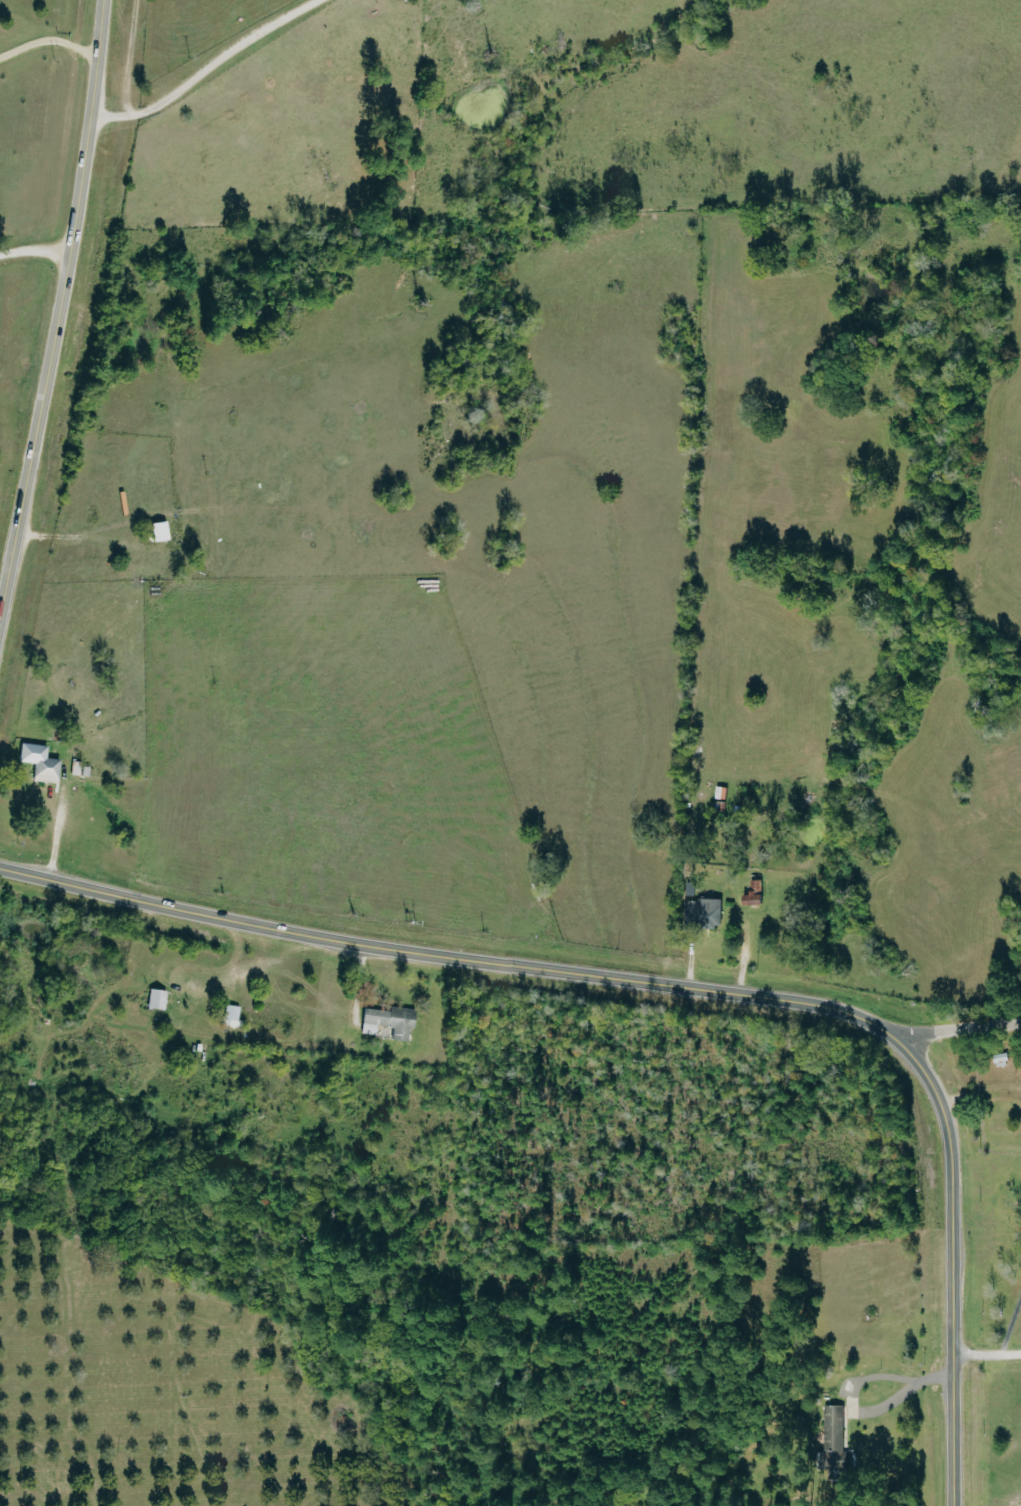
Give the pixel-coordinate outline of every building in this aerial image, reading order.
[(151,522),(152,541),(168,540),(166,521),(151,522)] [(57,783),(59,759),(46,757),(47,745),(20,742),(18,761),(34,763),(32,780),(57,783)] [(749,895),(741,895),(741,906),(761,905),(760,880),(748,880),(749,895)] [(684,926),(720,927),(720,900),(685,899),(684,926)] [(166,990),(149,989),(148,1008),(165,1009),(166,990)] [(222,1025),(236,1027),(240,1007),(226,1004),(222,1025)] [(361,1033),(375,1035),(377,1024),(393,1026),(392,1040),(410,1042),(413,1009),(390,1006),(390,1011),(363,1008),(361,1033)] [(993,1056),(995,1067),(1001,1066),(1000,1064),(1007,1063),(1006,1054),(993,1056)] [(842,1406),(823,1406),(823,1451),(817,1451),(818,1479),(854,1478),(853,1452),(843,1452),(842,1406)]
